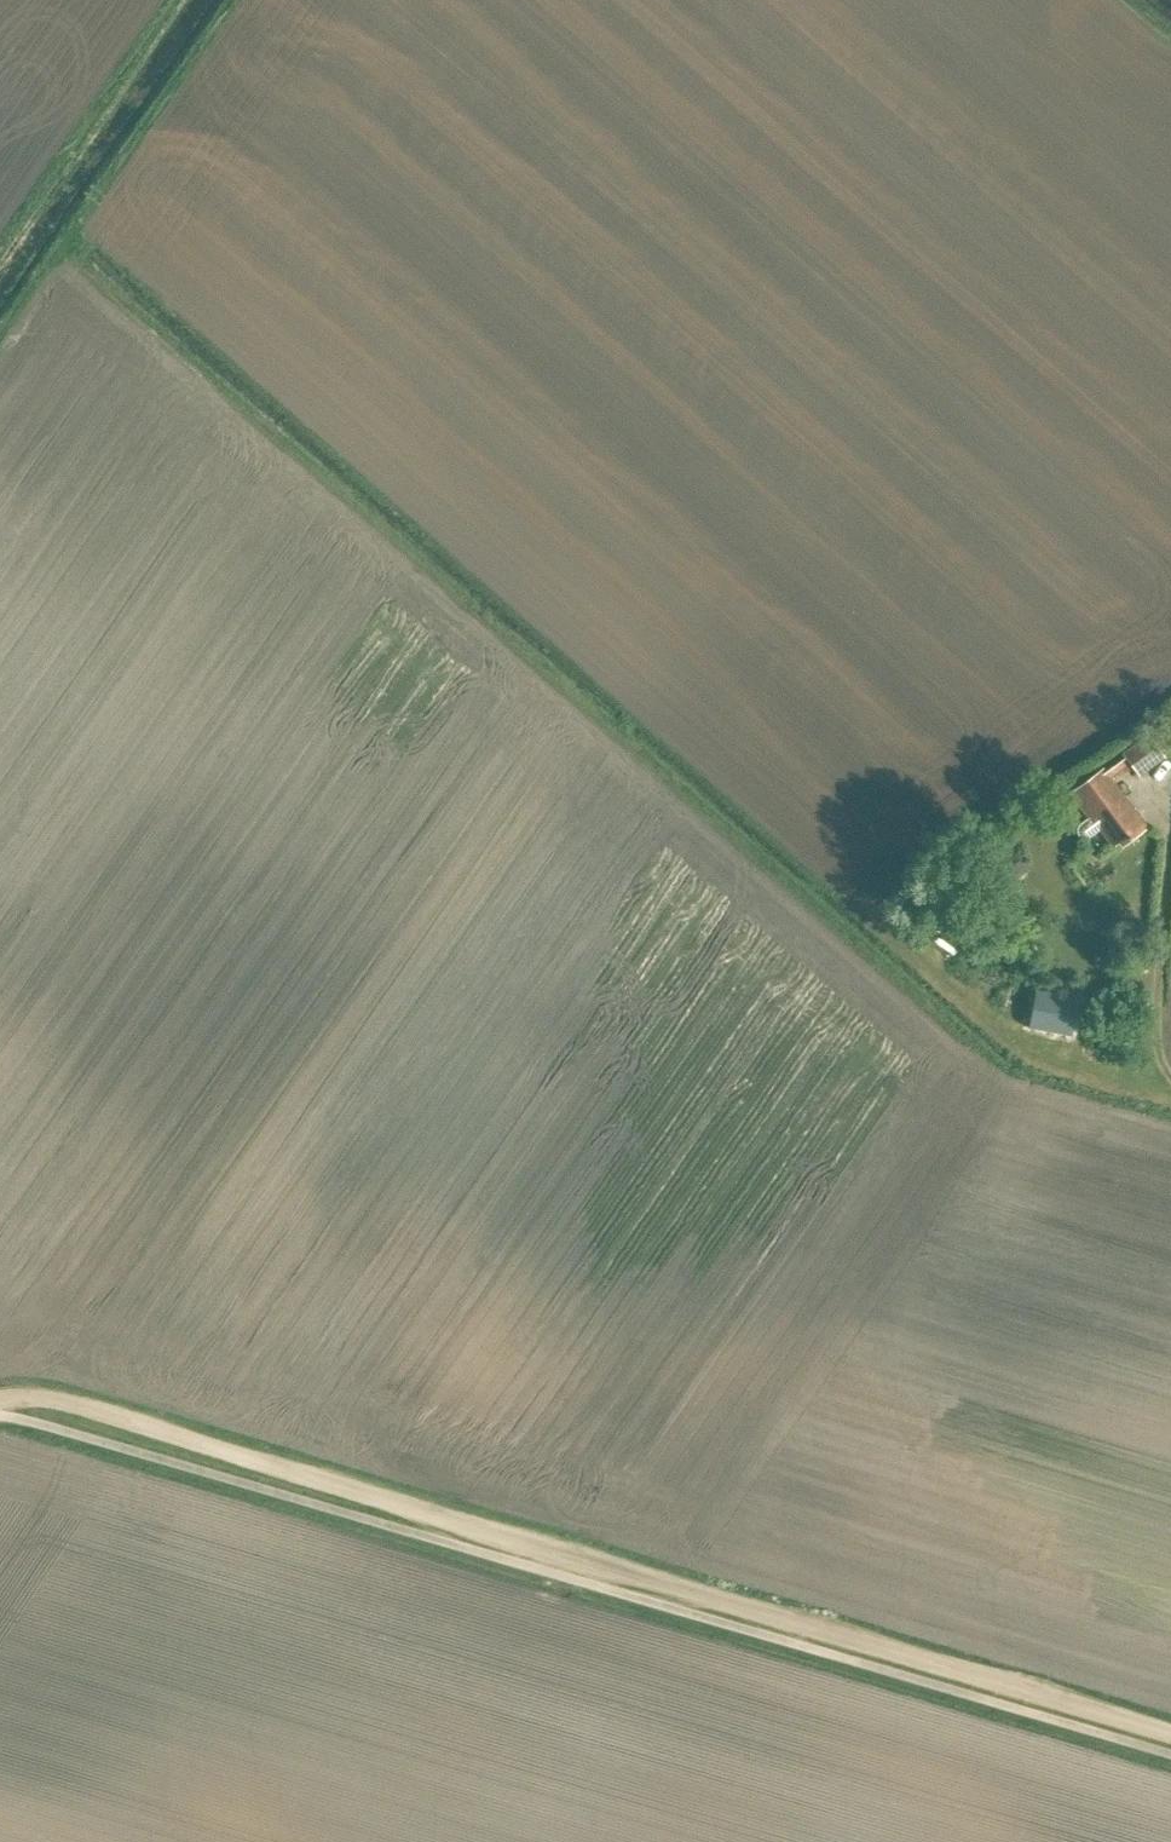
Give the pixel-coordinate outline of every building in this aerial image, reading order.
[(1148,737),(1120,755),(1128,766),(1137,779),(1164,761),(1148,737)] [(1109,779),(1128,766),(1120,755),(1101,769),(1103,772),(1109,779)] [(1103,772),(1070,797),(1088,821),(1080,828),(1077,831),(1077,835),(1078,839),(1081,841),(1085,841),(1089,840),(1098,833),(1098,834),(1100,833),(1112,850),(1117,847),(1119,850),(1146,830),(1109,779),(1103,772)]
